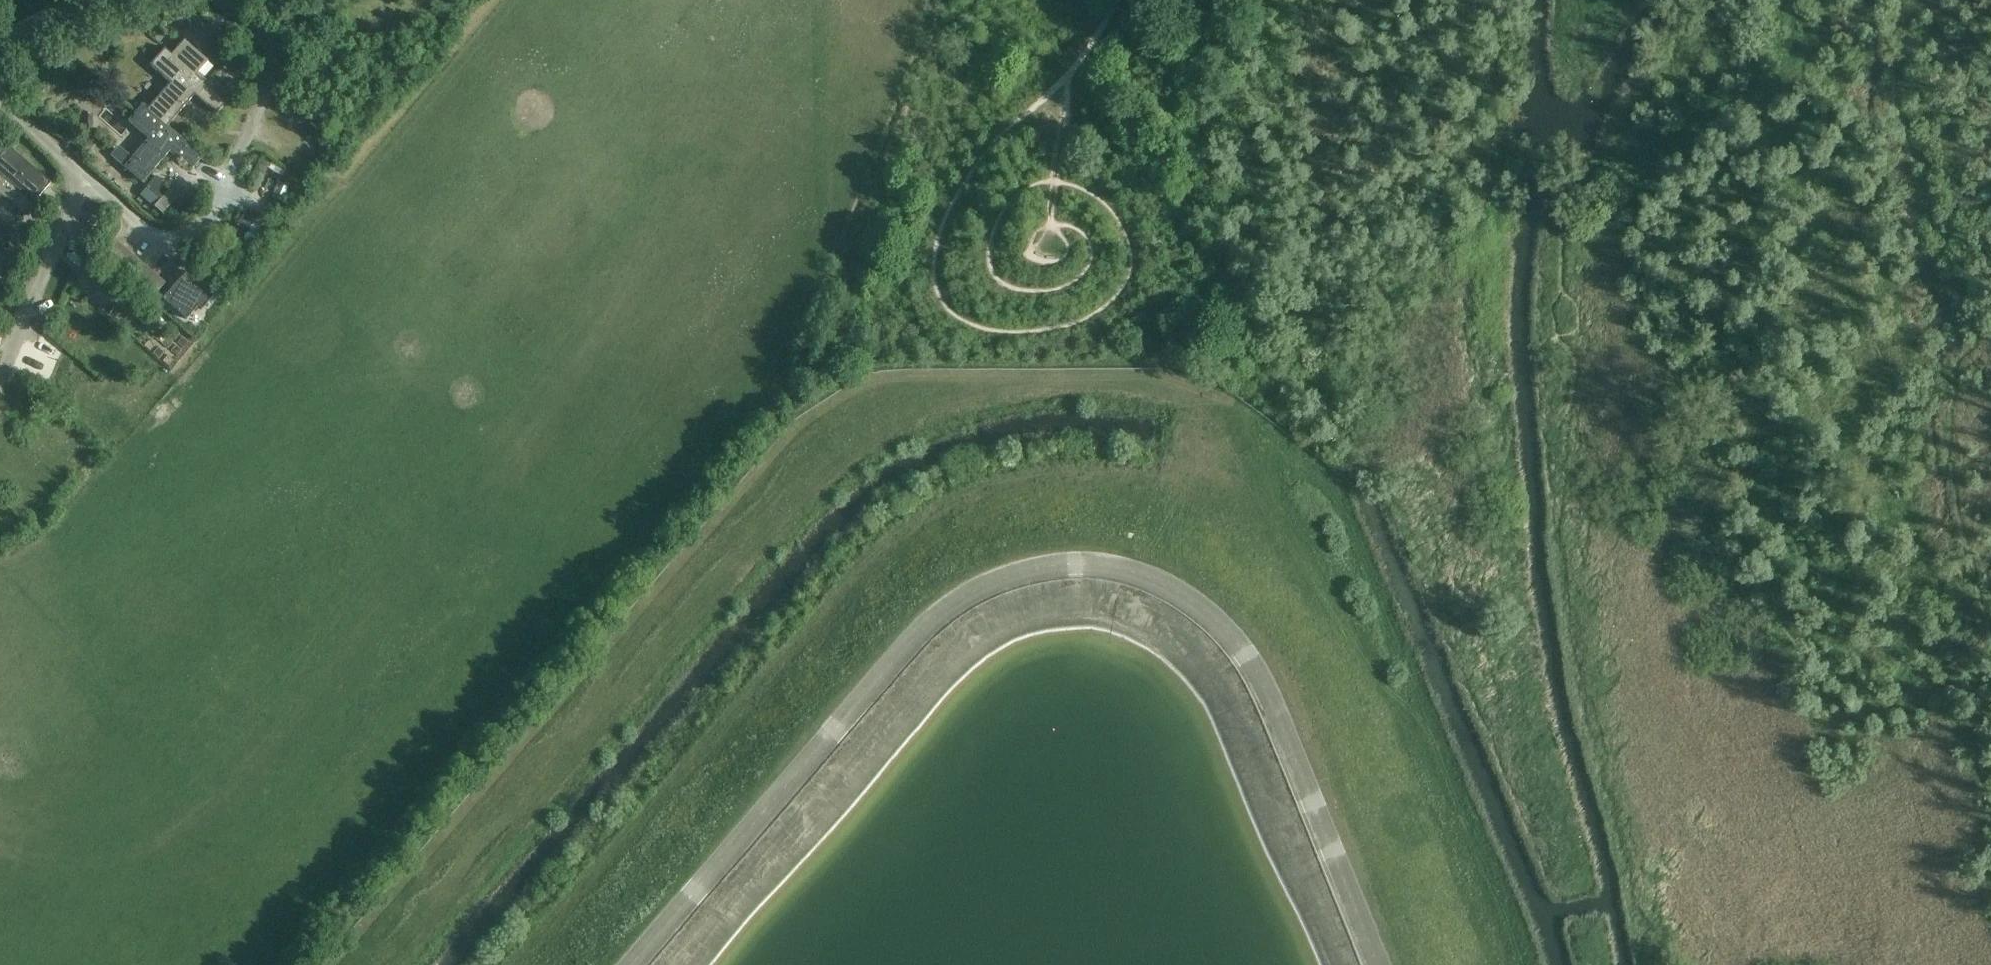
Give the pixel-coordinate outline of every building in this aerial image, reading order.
[(166,127),(186,104),(194,94),(216,113),(225,102),(195,76),(208,61),(183,40),(171,54),(165,50),(151,65),(173,84),(149,111),(166,127)] [(111,155),(126,167),(125,167),(124,167),(142,183),(171,150),(193,169),(202,158),(166,127),(149,111),(142,105),(128,121),(150,140),(134,158),(120,146),(111,155)] [(2,196),(24,215),(52,184),(11,145),(0,156),(0,199),(2,196)] [(147,187),(140,196),(163,215),(166,211),(179,196),(170,188),(163,182),(156,176),(147,187)] [(278,182),(272,197),(284,202),(291,187),(278,182)] [(1,271),(10,260),(0,251),(0,270),(1,271)] [(141,261),(126,278),(134,286),(149,269),(141,261)] [(149,269),(134,286),(142,293),(158,276),(149,269)] [(187,271),(163,299),(187,320),(198,306),(202,310),(214,295),(187,271)] [(151,301),(153,298),(166,283),(158,276),(142,293),(151,301)] [(74,356),(69,362),(80,371),(85,366),(74,356)]
